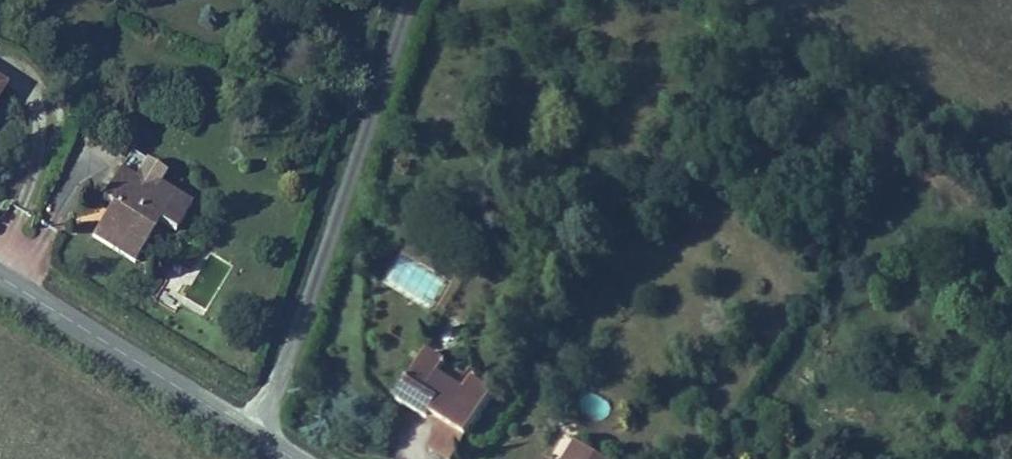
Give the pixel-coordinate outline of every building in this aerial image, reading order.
[(122,145),(93,193),(104,199),(84,232),(129,261),(156,219),(172,230),(192,199),(156,176),(160,169),(122,145)] [(434,310),(450,275),(432,266),(395,250),(379,285),(434,310)] [(426,418),(419,428),(409,444),(431,458),(473,388),(453,374),(444,389),(418,372),(426,357),(405,345),(374,397),(404,417),(410,408),(426,418)] [(410,408),(404,417),(419,428),(426,418),(410,408)]
